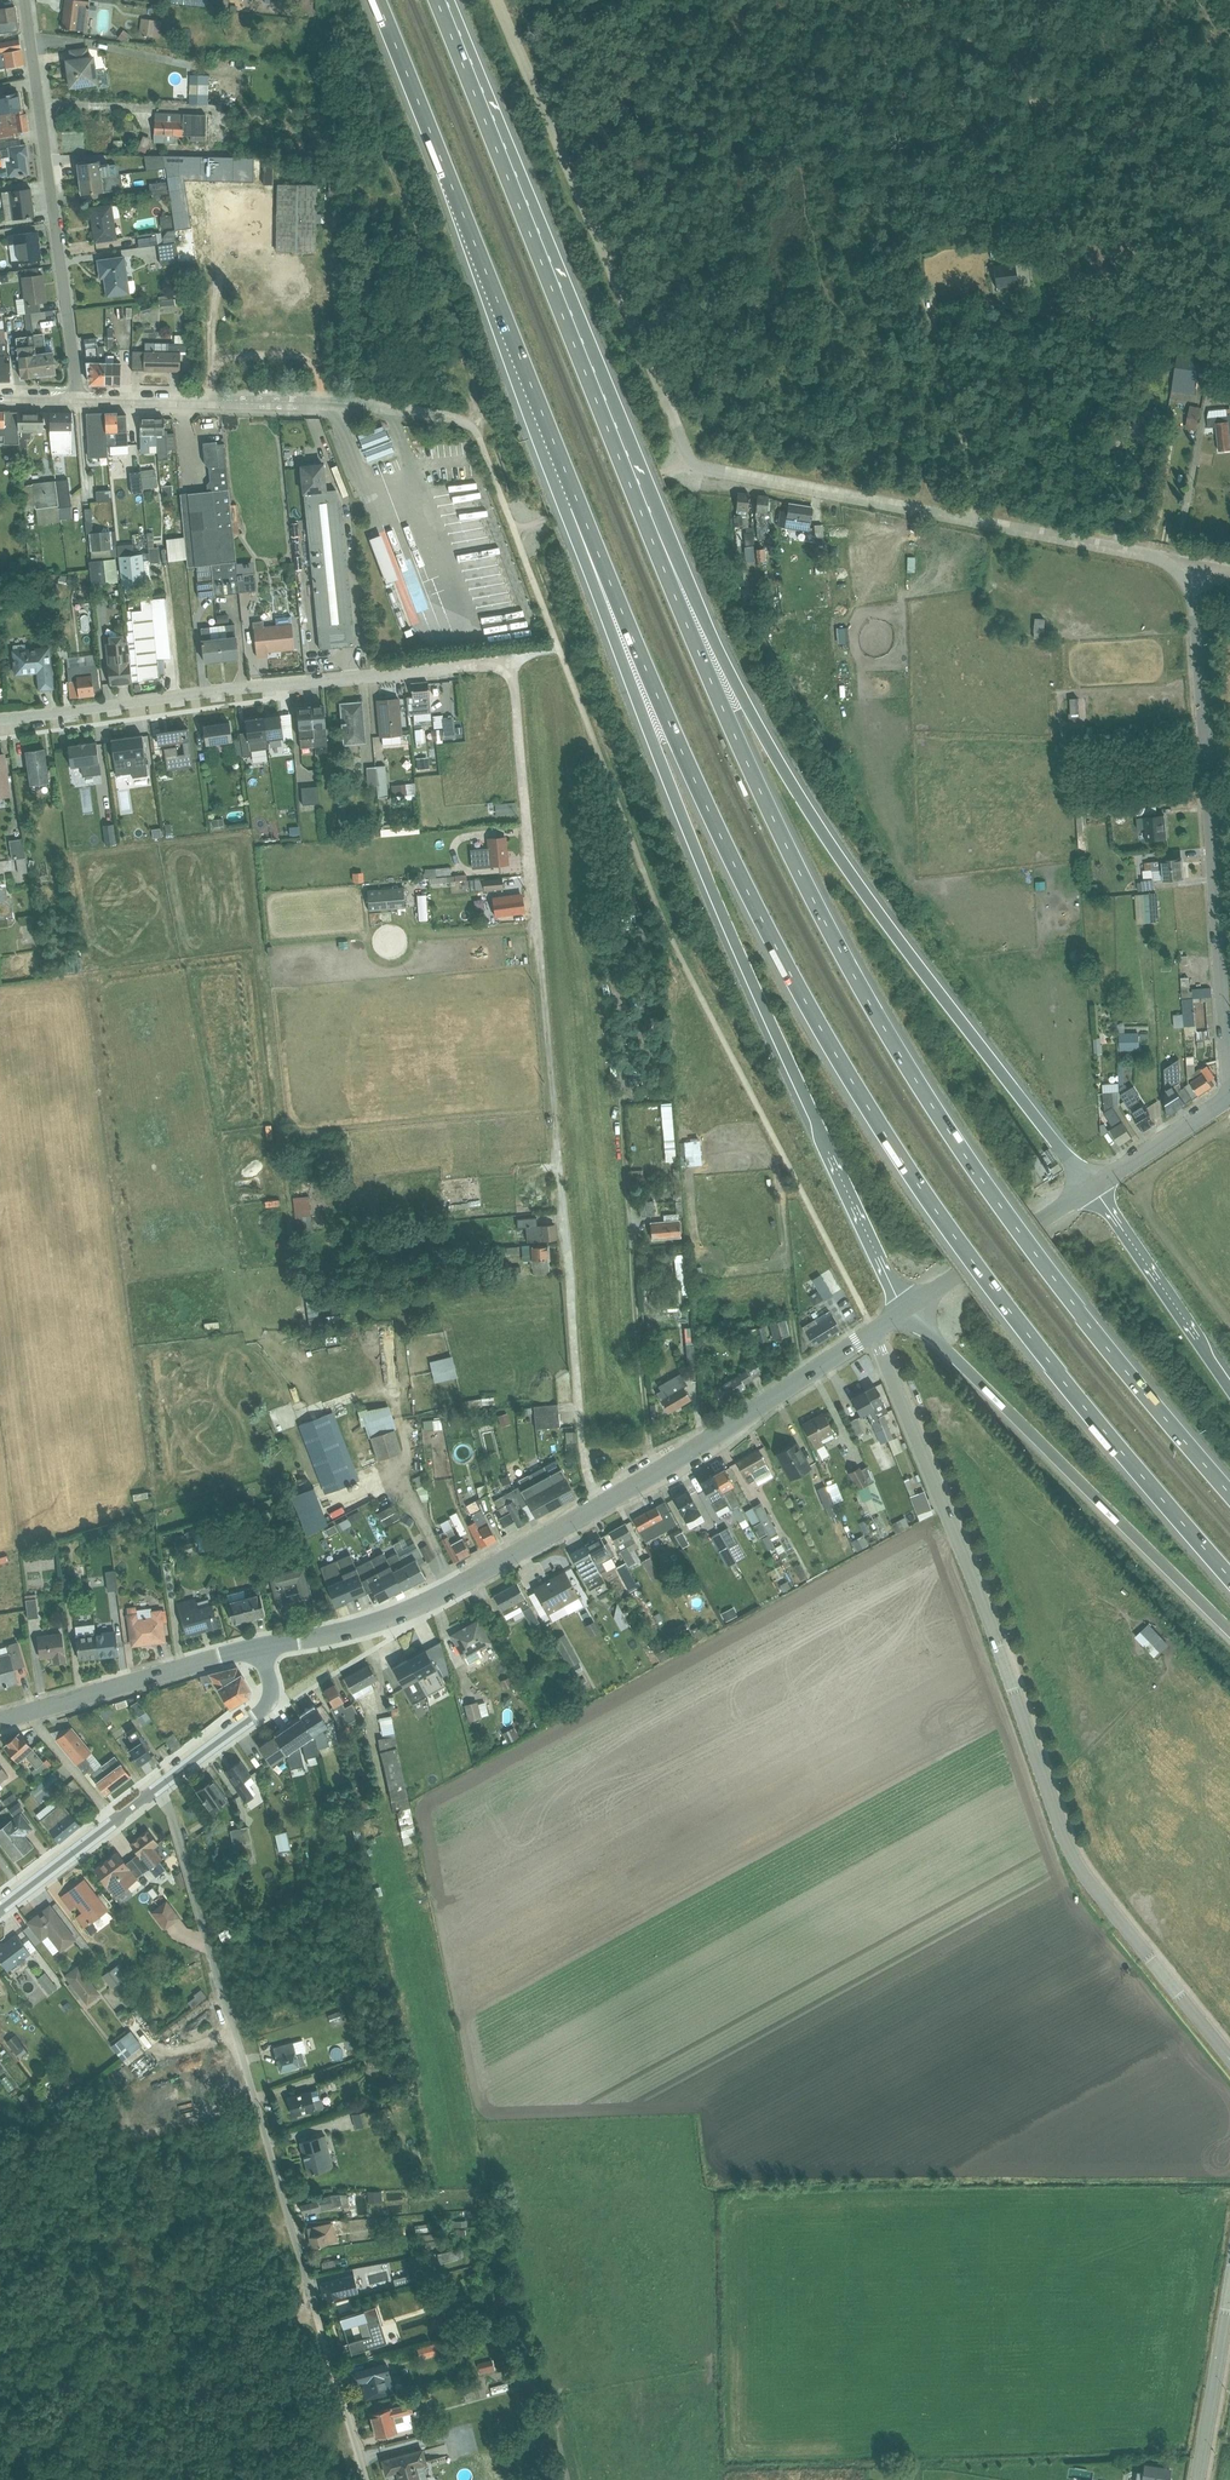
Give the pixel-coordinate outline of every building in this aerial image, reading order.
[(72,0),(66,0),(62,29),(65,29),(64,30),(86,33),(90,2),(72,0)] [(3,32),(2,24),(17,22),(15,7),(0,9),(0,32),(3,32)] [(155,21),(141,19),(139,36),(153,37),(152,39),(159,39),(162,22),(155,21)] [(132,42),(135,39),(123,30),(117,38),(125,44),(126,41),(129,43),(131,41),(132,42)] [(24,65),(19,41),(0,44),(0,70),(24,65)] [(88,49),(70,51),(71,61),(67,61),(70,88),(98,84),(94,56),(89,57),(88,49)] [(208,105),(209,76),(190,76),(189,82),(188,82),(188,87),(189,87),(189,105),(208,105)] [(19,94),(10,95),(0,97),(0,115),(21,111),(19,94)] [(19,140),(18,133),(30,131),(27,114),(22,115),(22,111),(21,111),(0,115),(0,142),(19,140)] [(183,137),(191,137),(190,142),(205,142),(207,116),(155,113),(154,143),(175,144),(175,137),(183,138),(183,137)] [(137,150),(145,153),(151,140),(143,136),(137,150)] [(1,153),(1,158),(2,168),(0,168),(0,177),(3,178),(27,175),(26,162),(26,161),(24,161),(24,158),(26,157),(27,157),(28,157),(26,146),(20,146),(19,140),(0,142),(0,154),(1,153)] [(144,157),(146,171),(165,169),(163,156),(144,157)] [(253,182),(253,157),(163,156),(165,169),(167,182),(168,190),(169,196),(175,230),(187,228),(179,175),(207,176),(207,181),(253,182)] [(79,180),(119,175),(118,167),(115,165),(109,166),(109,164),(100,165),(100,162),(77,165),(79,180)] [(263,166),(262,183),(270,184),(271,166),(263,166)] [(119,175),(79,180),(82,195),(123,189),(121,175),(119,175)] [(149,185),(150,192),(168,190),(167,182),(149,185)] [(317,215),(318,185),(280,185),(277,185),(276,253),(279,253),(316,254),(317,224),(321,224),(321,215),(317,215)] [(31,189),(2,193),(5,222),(30,219),(30,218),(35,218),(31,189)] [(168,190),(150,192),(158,202),(166,195),(169,196),(168,190)] [(112,206),(90,209),(95,242),(117,239),(112,206)] [(171,216),(160,217),(161,229),(172,228),(171,216)] [(1044,239),(1046,246),(1053,244),(1052,238),(1073,233),(1072,229),(1068,230),(1067,229),(1059,231),(1058,230),(1051,232),(1051,231),(1044,233),(1046,239),(1044,239)] [(158,246),(175,243),(173,231),(167,231),(162,238),(161,233),(156,234),(156,233),(137,236),(139,248),(158,246)] [(37,232),(7,236),(8,246),(10,246),(13,268),(19,267),(19,264),(41,261),(37,232)] [(175,243),(158,246),(161,265),(178,262),(175,243)] [(951,257),(956,265),(962,260),(958,254),(955,246),(937,250),(938,256),(948,255),(951,257)] [(124,257),(98,261),(100,278),(105,278),(106,282),(105,283),(107,297),(136,293),(134,280),(128,281),(124,257)] [(1017,289),(1034,286),(1031,262),(993,266),(997,288),(1017,286),(1017,289)] [(1058,271),(1062,283),(1071,281),(1066,268),(1058,271)] [(8,274),(0,275),(1,283),(10,282),(8,274)] [(40,313),(39,304),(46,303),(43,275),(39,276),(25,277),(21,278),(24,299),(16,300),(18,315),(26,314),(26,316),(31,315),(40,313)] [(158,297),(158,301),(171,299),(171,296),(183,298),(181,289),(173,287),(170,295),(158,297)] [(171,299),(158,301),(159,307),(175,305),(174,299),(171,299)] [(150,305),(141,308),(143,314),(148,312),(148,313),(152,312),(150,305)] [(39,377),(33,336),(31,315),(26,316),(25,316),(28,337),(16,339),(21,379),(39,377)] [(10,362),(3,321),(0,321),(0,382),(10,381),(10,362)] [(113,348),(117,349),(117,345),(116,345),(116,343),(113,343),(113,329),(107,329),(107,349),(113,349),(113,348)] [(33,336),(39,377),(56,374),(53,353),(46,354),(43,335),(33,336)] [(189,345),(188,336),(175,336),(175,344),(145,343),(144,371),(180,372),(180,355),(187,355),(188,345),(189,345)] [(105,385),(105,363),(103,347),(98,348),(96,338),(84,340),(90,385),(105,385)] [(1196,402),(1197,395),(1196,394),(1200,368),(1210,369),(1211,361),(1199,358),(1200,355),(1180,352),(1179,355),(1178,355),(1171,398),(1196,402)] [(105,385),(120,385),(121,363),(114,363),(114,356),(105,356),(105,363),(105,385)] [(1211,380),(1218,381),(1220,375),(1229,376),(1229,362),(1214,359),(1211,380)] [(1086,404),(1084,414),(1099,416),(1101,401),(1094,399),(1093,405),(1086,404)] [(1197,432),(1201,409),(1190,406),(1186,429),(1197,432)] [(1229,451),(1229,409),(1209,411),(1208,418),(1209,428),(1217,427),(1219,452),(1229,451)] [(17,413),(0,412),(0,437),(4,437),(4,445),(19,445),(19,440),(17,413)] [(31,439),(31,433),(44,433),(44,413),(17,413),(19,440),(19,445),(20,453),(28,453),(27,439),(31,439)] [(50,440),(52,440),(71,440),(72,413),(50,413),(50,440)] [(105,414),(107,445),(110,445),(110,447),(118,447),(117,413),(105,414)] [(108,458),(107,445),(105,414),(87,415),(88,459),(108,458)] [(149,454),(153,453),(152,419),(140,419),(141,449),(145,449),(145,452),(149,452),(149,454)] [(164,420),(164,419),(155,419),(154,419),(152,419),(153,453),(158,453),(159,453),(167,453),(167,447),(175,447),(174,439),(170,439),(170,432),(172,432),(172,420),(164,420)] [(1069,437),(1087,440),(1089,424),(1072,421),(1071,431),(1069,431),(1069,437)] [(385,430),(360,440),(363,448),(360,449),(363,455),(365,454),(368,462),(394,452),(391,445),(393,444),(390,437),(388,438),(385,430)] [(234,535),(231,505),(230,489),(226,444),(219,445),(203,443),(205,464),(209,467),(210,481),(207,485),(207,492),(180,494),(184,532),(187,559),(187,568),(196,567),(211,565),(236,562),(234,535)] [(304,495),(327,492),(324,463),(299,466),(302,495),(304,495)] [(142,490),(157,488),(155,469),(140,471),(140,472),(142,490)] [(142,490),(140,472),(129,473),(131,493),(142,492),(142,490)] [(68,480),(55,481),(61,520),(72,519),(68,480)] [(61,520),(55,481),(32,484),(32,485),(22,487),(25,510),(35,508),(35,510),(36,509),(38,525),(61,522),(61,520)] [(173,486),(161,487),(162,497),(174,497),(173,486)] [(113,502),(112,490),(96,492),(97,503),(113,502)] [(327,492),(304,495),(320,650),(356,646),(341,503),(337,493),(336,490),(327,492)] [(743,529),(749,528),(749,526),(753,526),(752,518),(748,519),(748,517),(747,517),(749,494),(738,493),(736,516),(733,516),(735,528),(743,527),(743,529)] [(758,540),(772,538),(770,513),(767,512),(768,497),(758,496),(756,518),(757,518),(758,540)] [(778,527),(808,532),(812,508),(791,504),(790,506),(788,506),(787,512),(781,510),(778,527)] [(237,505),(231,505),(234,535),(239,534),(237,505)] [(90,508),(84,509),(87,535),(89,535),(92,559),(118,557),(116,531),(93,534),(90,508)] [(822,525),(814,526),(815,538),(823,537),(822,525)] [(176,532),(166,533),(169,562),(187,559),(184,532),(177,533),(176,532)] [(755,545),(753,533),(744,534),(745,547),(755,545)] [(369,540),(386,584),(398,579),(381,535),(369,540)] [(148,549),(147,543),(136,544),(137,553),(148,551),(148,549)] [(133,544),(118,546),(119,557),(134,555),(133,544)] [(154,548),(149,549),(150,564),(160,564),(159,548),(154,548)] [(765,549),(748,551),(750,571),(758,570),(757,562),(765,561),(767,561),(765,549)] [(134,555),(119,557),(122,586),(151,583),(148,554),(134,555)] [(301,556),(294,557),(297,572),(303,571),(301,556)] [(907,573),(915,573),(915,558),(907,558),(907,573)] [(118,583),(115,560),(89,562),(92,586),(118,583)] [(815,561),(815,574),(825,574),(824,561),(815,561)] [(236,562),(211,565),(214,596),(239,594),(236,564),(236,562)] [(236,564),(239,594),(257,591),(255,573),(253,562),(236,564)] [(197,583),(198,598),(214,596),(211,565),(196,567),(198,583),(197,583)] [(75,576),(66,575),(64,585),(74,586),(75,576)] [(762,600),(757,582),(742,587),(747,604),(762,600)] [(127,642),(132,682),(139,681),(139,682),(158,680),(150,597),(140,598),(142,611),(132,612),(132,611),(126,612),(126,621),(125,621),(127,642)] [(217,624),(229,623),(228,615),(217,616),(217,624)] [(263,621),(254,622),(257,657),(267,656),(267,652),(294,649),(291,617),(275,618),(276,626),(264,627),(263,621)] [(1045,619),(1035,619),(1033,632),(1044,633),(1045,619)] [(48,631),(49,638),(55,638),(54,620),(46,620),(46,631),(48,631)] [(223,661),(238,659),(235,625),(218,627),(221,661),(223,661)] [(204,663),(221,661),(218,627),(201,629),(204,663)] [(840,628),(837,628),(838,644),(842,643),(842,649),(849,648),(847,629),(840,629),(840,628)] [(132,682),(127,642),(124,642),(123,635),(108,637),(109,643),(106,644),(111,685),(132,683),(132,682)] [(13,646),(13,651),(11,651),(14,676),(39,674),(40,690),(52,688),(49,647),(26,649),(25,644),(13,646)] [(94,696),(89,656),(68,658),(66,644),(57,645),(58,660),(69,659),(74,698),(94,696)] [(431,721),(428,683),(411,684),(412,697),(406,697),(408,715),(413,715),(413,722),(431,721)] [(430,687),(432,704),(442,704),(441,686),(430,687)] [(382,747),(410,744),(409,734),(402,735),(398,699),(377,701),(380,738),(381,738),(382,747)] [(1070,700),(1071,714),(1069,714),(1070,744),(1080,744),(1079,699),(1070,700)] [(362,703),(340,704),(344,746),(366,745),(362,703)] [(311,707),(315,748),(327,747),(324,706),(311,707)] [(300,749),(315,748),(311,707),(297,708),(300,749)] [(280,716),(263,718),(266,742),(284,739),(280,716)] [(442,716),(433,717),(434,729),(443,728),(445,739),(456,738),(454,717),(443,719),(442,716)] [(243,758),(251,756),(250,751),(267,749),(266,742),(263,718),(245,721),(247,732),(240,734),(240,740),(243,758)] [(206,746),(233,742),(235,759),(243,758),(240,740),(232,741),(230,723),(203,727),(206,746)] [(193,767),(188,729),(168,732),(170,745),(183,743),(185,755),(178,756),(177,748),(164,749),(167,771),(193,767)] [(415,730),(416,748),(422,747),(422,742),(424,742),(423,729),(415,730)] [(442,730),(432,731),(432,742),(437,742),(437,743),(443,743),(442,730)] [(148,776),(142,736),(127,739),(127,738),(111,740),(116,776),(132,773),(133,779),(148,776)] [(79,745),(68,747),(71,768),(81,766),(83,778),(102,775),(96,743),(86,744),(86,743),(79,745)] [(44,749),(25,752),(31,787),(50,784),(44,749)] [(0,756),(0,799),(10,798),(4,756),(0,756)] [(416,760),(417,771),(429,770),(428,759),(416,760)] [(377,786),(376,767),(366,768),(368,787),(377,786)] [(377,786),(379,806),(388,805),(385,767),(376,767),(377,786)] [(415,783),(391,785),(392,797),(415,795),(415,783)] [(303,806),(319,804),(318,787),(301,788),(303,806)] [(496,815),(517,813),(516,803),(495,805),(496,815)] [(1117,809),(1118,818),(1134,816),(1132,807),(1117,809)] [(1082,812),(1076,813),(1078,833),(1084,833),(1082,812)] [(1146,840),(1167,839),(1165,816),(1137,819),(1138,830),(1145,830),(1146,840)] [(224,819),(213,820),(214,828),(225,826),(224,819)] [(106,846),(117,845),(115,825),(103,826),(106,846)] [(299,827),(289,827),(289,835),(299,835),(299,827)] [(419,827),(382,830),(382,836),(419,833),(419,827)] [(160,829),(152,830),(153,838),(162,837),(160,829)] [(472,869),(508,866),(505,837),(487,839),(487,849),(471,850),(472,869)] [(19,875),(28,874),(25,859),(26,858),(23,839),(9,841),(12,860),(16,860),(19,875)] [(1163,880),(1184,878),(1182,859),(1145,863),(1145,871),(1143,872),(1144,881),(1142,881),(1142,883),(1138,883),(1139,892),(1155,890),(1154,881),(1163,880)] [(423,879),(429,879),(435,878),(435,877),(451,875),(450,868),(425,870),(424,873),(423,873),(423,879)] [(1059,872),(1060,880),(1061,880),(1062,883),(1069,883),(1068,880),(1069,880),(1068,871),(1059,872)] [(353,884),(364,883),(363,873),(352,874),(353,884)] [(467,881),(466,875),(435,878),(429,879),(430,884),(467,881)] [(502,879),(476,881),(476,892),(503,890),(502,879)] [(1045,881),(1035,881),(1036,890),(1046,890),(1045,881)] [(1098,885),(1089,886),(1089,895),(1098,894),(1098,885)] [(405,909),(404,888),(367,891),(369,912),(405,909)] [(1157,891),(1149,892),(1150,906),(1158,905),(1157,891)] [(426,894),(417,894),(417,921),(427,921),(426,894)] [(495,917),(525,912),(523,898),(505,900),(504,897),(492,899),(495,917)] [(595,916),(585,917),(586,935),(596,935),(595,916)] [(1183,951),(1179,952),(1179,956),(1181,956),(1181,965),(1188,965),(1187,957),(1183,957),(1183,951)] [(83,972),(81,957),(65,960),(67,974),(83,972)] [(1189,978),(1181,978),(1184,1027),(1190,1027),(1190,1031),(1197,1031),(1195,1002),(1206,1002),(1208,1032),(1197,1033),(1197,1041),(1211,1040),(1211,1038),(1215,1038),(1211,988),(1192,990),(1192,992),(1190,992),(1189,978)] [(1117,1032),(1125,1031),(1123,1023),(1116,1025),(1117,1032)] [(1133,1043),(1134,1033),(1118,1033),(1118,1043),(1133,1043)] [(1192,1101),(1214,1086),(1211,1081),(1215,1078),(1210,1070),(1211,1070),(1210,1069),(1210,1070),(1207,1066),(1205,1068),(1204,1066),(1195,1072),(1194,1057),(1187,1058),(1189,1083),(1182,1087),(1192,1101)] [(1172,1114),(1192,1101),(1182,1087),(1180,1088),(1175,1080),(1161,1086),(1162,1099),(1172,1114)] [(1120,1146),(1132,1138),(1113,1108),(1121,1106),(1119,1083),(1102,1085),(1105,1113),(1104,1113),(1114,1128),(1110,1130),(1120,1146)] [(1143,1131),(1153,1125),(1149,1117),(1152,1115),(1145,1104),(1142,1106),(1136,1097),(1138,1095),(1134,1087),(1120,1096),(1143,1131)] [(671,1104),(661,1104),(663,1130),(663,1129),(666,1162),(676,1162),(671,1104)] [(1102,1137),(1109,1132),(1105,1124),(1101,1125),(1102,1137)] [(690,1142),(684,1142),(687,1167),(702,1165),(699,1138),(690,1139),(690,1142)] [(679,1168),(673,1169),(675,1195),(673,1195),(673,1200),(676,1200),(676,1202),(681,1202),(679,1168)] [(312,1231),(309,1197),(293,1198),(297,1232),(312,1231)] [(265,1208),(279,1206),(278,1198),(264,1200),(265,1208)] [(640,1217),(655,1216),(653,1202),(639,1204),(640,1217)] [(800,1210),(791,1211),(792,1226),(801,1225),(800,1210)] [(652,1240),(681,1237),(679,1221),(678,1217),(678,1214),(676,1214),(663,1215),(664,1223),(651,1224),(652,1240)] [(518,1229),(526,1228),(527,1242),(555,1241),(554,1225),(538,1226),(536,1218),(517,1220),(518,1229)] [(406,1246),(386,1247),(387,1258),(407,1256),(406,1246)] [(519,1247),(506,1248),(507,1254),(512,1253),(512,1257),(515,1256),(515,1253),(519,1253),(519,1247)] [(523,1262),(530,1261),(530,1268),(532,1268),(533,1275),(550,1273),(548,1247),(522,1247),(523,1262)] [(504,1248),(496,1249),(496,1263),(504,1263),(504,1248)] [(480,1250),(472,1251),(474,1262),(481,1261),(480,1250)] [(681,1255),(679,1256),(680,1269),(676,1269),(678,1282),(681,1282),(682,1292),(684,1292),(684,1295),(690,1294),(686,1254),(681,1255)] [(422,1260),(414,1260),(414,1269),(423,1268),(422,1260)] [(338,1263),(324,1265),(324,1274),(332,1274),(332,1271),(339,1270),(338,1263)] [(522,1278),(521,1267),(501,1269),(501,1280),(522,1278)] [(842,1286),(835,1273),(827,1277),(833,1290),(842,1286)] [(812,1280),(825,1301),(833,1296),(820,1275),(812,1280)] [(317,1300),(306,1301),(310,1330),(344,1327),(342,1315),(319,1318),(317,1300)] [(847,1322),(856,1316),(846,1300),(837,1306),(847,1322)] [(305,1309),(296,1310),(297,1321),(306,1320),(305,1309)] [(815,1347),(841,1330),(829,1311),(803,1329),(815,1347)] [(773,1340),(789,1335),(785,1319),(769,1323),(773,1340)] [(203,1322),(204,1329),(219,1327),(218,1320),(203,1322)] [(748,1331),(751,1342),(758,1340),(759,1343),(767,1341),(764,1327),(748,1331)] [(378,1329),(364,1328),(363,1356),(377,1357),(378,1329)] [(686,1346),(688,1369),(698,1369),(696,1346),(686,1346)] [(452,1357),(430,1362),(435,1383),(457,1378),(452,1357)] [(721,1404),(745,1388),(743,1386),(752,1380),(745,1371),(713,1392),(721,1404)] [(668,1414),(692,1400),(684,1388),(687,1386),(680,1374),(658,1387),(661,1391),(656,1394),(668,1414)] [(911,1375),(906,1377),(911,1390),(917,1388),(911,1375)] [(885,1415),(888,1413),(875,1387),(865,1392),(889,1446),(893,1455),(902,1451),(897,1438),(894,1439),(887,1425),(889,1424),(885,1415)] [(889,1446),(865,1392),(851,1399),(861,1417),(867,1414),(881,1444),(882,1444),(884,1449),(889,1446)] [(494,1398),(468,1401),(469,1409),(483,1408),(483,1406),(495,1404),(494,1398)] [(274,1430),(295,1426),(290,1406),(270,1410),(274,1430)] [(370,1438),(378,1462),(403,1453),(395,1429),(396,1429),(389,1406),(368,1411),(367,1409),(358,1412),(360,1418),(359,1418),(361,1427),(365,1426),(369,1438),(370,1438)] [(558,1407),(534,1408),(536,1430),(559,1428),(558,1407)] [(327,1414),(298,1426),(325,1495),(354,1483),(327,1414)] [(507,1414),(498,1417),(501,1428),(510,1425),(507,1414)] [(821,1441),(833,1434),(823,1414),(803,1425),(821,1460),(829,1455),(821,1441)] [(464,1416),(445,1421),(446,1427),(466,1422),(464,1416)] [(441,1419),(432,1420),(433,1429),(442,1428),(441,1419)] [(856,1419),(849,1422),(855,1436),(862,1433),(856,1419)] [(431,1424),(423,1425),(425,1447),(433,1447),(431,1424)] [(575,1443),(566,1444),(566,1454),(576,1454),(575,1443)] [(795,1445),(777,1455),(791,1480),(810,1469),(795,1445)] [(758,1486),(773,1477),(758,1451),(736,1463),(748,1484),(755,1480),(758,1486)] [(825,1464),(819,1466),(824,1478),(830,1476),(825,1464)] [(375,1465),(363,1470),(366,1476),(377,1472),(375,1465)] [(848,1473),(857,1491),(867,1486),(871,1498),(865,1501),(866,1503),(861,1505),(865,1515),(870,1513),(871,1515),(885,1509),(868,1466),(861,1470),(859,1467),(848,1473)] [(562,1504),(576,1497),(561,1469),(547,1477),(562,1504)] [(724,1470),(713,1476),(732,1511),(739,1523),(745,1519),(738,1506),(740,1505),(730,1489),(734,1486),(724,1470)] [(418,1489),(427,1485),(422,1475),(413,1479),(418,1489)] [(536,1519),(548,1512),(533,1484),(528,1476),(519,1481),(521,1486),(512,1491),(521,1508),(528,1504),(536,1519)] [(732,1511),(713,1476),(700,1483),(720,1519),(732,1511)] [(562,1504),(547,1477),(533,1484),(548,1512),(562,1504)] [(903,1480),(907,1493),(916,1490),(912,1477),(903,1480)] [(416,1489),(422,1503),(429,1502),(428,1492),(427,1485),(418,1489),(416,1489)] [(487,1546),(497,1541),(483,1515),(491,1511),(484,1486),(477,1488),(479,1499),(466,1506),(475,1522),(468,1525),(480,1549),(486,1545),(487,1546)] [(826,1486),(817,1490),(824,1509),(825,1508),(829,1518),(837,1514),(833,1505),(834,1505),(826,1486)] [(328,1523),(314,1487),(291,1497),(306,1535),(328,1523)] [(518,1528),(525,1524),(518,1511),(522,1509),(521,1508),(512,1491),(505,1495),(501,1488),(493,1492),(497,1500),(494,1502),(502,1517),(499,1519),(508,1534),(518,1529),(518,1528)] [(132,1494),(133,1501),(148,1497),(147,1490),(132,1494)] [(689,1530),(704,1521),(687,1490),(673,1498),(689,1530)] [(928,1501),(914,1507),(919,1520),(933,1514),(928,1501)] [(645,1542),(677,1525),(664,1503),(633,1520),(645,1542)] [(766,1534),(769,1539),(778,1534),(770,1520),(772,1519),(769,1513),(767,1514),(761,1503),(752,1508),(766,1534)] [(393,1506),(378,1514),(385,1527),(400,1519),(393,1506)] [(766,1534),(752,1508),(745,1512),(759,1539),(766,1534)] [(360,1512),(348,1518),(352,1524),(363,1518),(360,1512)] [(455,1512),(448,1515),(458,1536),(465,1533),(455,1512)] [(414,1521),(404,1515),(401,1521),(410,1527),(414,1521)] [(873,1519),(882,1538),(888,1535),(879,1516),(873,1519)] [(905,1518),(892,1524),(897,1534),(910,1527),(905,1518)] [(348,1519),(337,1524),(340,1532),(351,1526),(348,1519)] [(638,1548),(625,1524),(609,1533),(626,1563),(629,1568),(636,1563),(630,1553),(638,1548)] [(728,1528),(720,1532),(736,1562),(736,1563),(746,1558),(737,1542),(736,1543),(728,1528)] [(219,1529),(209,1532),(211,1542),(222,1539),(219,1529)] [(454,1563),(470,1554),(461,1538),(458,1540),(452,1530),(446,1533),(448,1536),(441,1540),(454,1563)] [(184,1535),(174,1538),(178,1552),(197,1546),(194,1537),(193,1537),(191,1532),(186,1533),(188,1539),(185,1540),(184,1535)] [(710,1540),(706,1532),(698,1537),(702,1544),(710,1540)] [(736,1562),(720,1532),(710,1538),(718,1552),(720,1551),(729,1566),(736,1562)] [(863,1536),(852,1543),(857,1552),(869,1546),(863,1536)] [(613,1561),(604,1545),(600,1538),(585,1547),(600,1574),(615,1565),(613,1561)] [(404,1565),(413,1585),(426,1578),(420,1567),(425,1563),(417,1548),(416,1548),(414,1543),(408,1547),(404,1539),(393,1545),(404,1565)] [(608,1543),(604,1545),(613,1561),(617,1559),(608,1543)] [(435,1559),(427,1545),(420,1549),(427,1564),(435,1559)] [(600,1574),(585,1547),(570,1555),(590,1591),(605,1582),(600,1574)] [(402,1590),(403,1590),(393,1571),(384,1554),(370,1560),(389,1596),(390,1596),(390,1595),(392,1594),(392,1595),(402,1590)] [(9,1562),(7,1555),(0,1556),(0,1564),(9,1562)] [(355,1568),(350,1556),(337,1562),(337,1563),(353,1599),(354,1599),(353,1598),(355,1596),(356,1598),(366,1593),(355,1568)] [(650,1557),(642,1562),(652,1581),(661,1576),(650,1557)] [(379,1602),(389,1596),(370,1560),(355,1568),(366,1593),(373,1591),(379,1602)] [(353,1599),(337,1563),(321,1569),(336,1606),(353,1599)] [(616,1568),(629,1593),(638,1588),(627,1568),(629,1568),(626,1563),(616,1568)] [(793,1568),(801,1581),(807,1577),(800,1564),(793,1568)] [(403,1590),(413,1585),(404,1565),(393,1571),(403,1590)] [(84,1567),(73,1568),(74,1579),(86,1578),(84,1567)] [(304,1567),(270,1576),(278,1612),(313,1602),(304,1567)] [(114,1571),(105,1572),(108,1592),(117,1591),(114,1571)] [(568,1614),(584,1606),(565,1571),(549,1580),(550,1582),(534,1591),(548,1615),(564,1606),(568,1614)] [(164,1574),(168,1599),(176,1597),(172,1573),(164,1574)] [(62,1580),(64,1597),(72,1596),(70,1579),(69,1579),(69,1574),(62,1575),(63,1580),(62,1580)] [(787,1582),(778,1586),(782,1594),(791,1589),(787,1582)] [(539,1623),(531,1607),(530,1607),(517,1584),(494,1597),(506,1620),(522,1612),(531,1628),(539,1623)] [(233,1624),(264,1616),(258,1594),(246,1597),(244,1591),(227,1596),(228,1602),(228,1603),(233,1624)] [(25,1596),(28,1619),(38,1618),(35,1595),(25,1596)] [(194,1598),(177,1604),(186,1636),(218,1627),(211,1604),(198,1608),(194,1598)] [(623,1613),(617,1604),(613,1618),(621,1631),(629,1626),(622,1614),(623,1613)] [(165,1642),(161,1609),(151,1611),(151,1609),(136,1611),(136,1608),(127,1609),(132,1645),(132,1646),(133,1646),(134,1646),(149,1644),(150,1644),(150,1643),(151,1642),(154,1641),(154,1642),(155,1643),(156,1643),(165,1642)] [(733,1608),(722,1614),(726,1623),(738,1617),(733,1608)] [(651,1612),(646,1615),(652,1628),(658,1624),(651,1612)] [(501,1617),(494,1621),(502,1636),(509,1632),(501,1617)] [(479,1650),(491,1644),(479,1621),(451,1637),(463,1659),(464,1659),(468,1665),(483,1657),(479,1650)] [(585,1627),(591,1638),(600,1632),(594,1622),(585,1627)] [(679,1628),(687,1644),(694,1640),(686,1624),(679,1628)] [(99,1658),(96,1634),(94,1625),(75,1627),(79,1661),(99,1658)] [(1169,1646),(1149,1625),(1135,1637),(1155,1659),(1156,1658),(1159,1660),(1163,1656),(1160,1654),(1169,1646)] [(703,1628),(694,1632),(698,1641),(707,1636),(703,1628)] [(99,1658),(118,1656),(115,1631),(96,1634),(99,1658)] [(65,1663),(62,1633),(38,1636),(40,1659),(53,1657),(54,1664),(65,1663)] [(580,1661),(565,1635),(554,1641),(569,1668),(580,1661)] [(18,1642),(6,1646),(6,1647),(0,1649),(0,1688),(5,1687),(5,1689),(8,1688),(8,1687),(19,1684),(15,1670),(25,1667),(18,1642)] [(670,1646),(649,1658),(654,1667),(674,1655),(670,1646)] [(408,1660),(427,1696),(445,1687),(426,1651),(408,1660)] [(393,1668),(412,1705),(427,1696),(408,1660),(393,1668)] [(579,1665),(571,1670),(574,1676),(583,1670),(579,1665)] [(371,1684),(378,1681),(369,1666),(344,1679),(356,1699),(374,1690),(371,1684)] [(230,1709),(249,1698),(251,1690),(237,1669),(200,1678),(202,1685),(213,1682),(230,1709)] [(505,1675),(501,1676),(503,1681),(500,1682),(504,1690),(512,1687),(508,1678),(507,1679),(505,1675)] [(359,1718),(352,1704),(344,1708),(342,1703),(344,1702),(334,1685),(324,1690),(333,1706),(330,1708),(337,1722),(339,1729),(359,1718)] [(138,1701),(131,1706),(144,1726),(151,1721),(138,1701)] [(478,1705),(477,1702),(464,1706),(464,1707),(463,1707),(465,1716),(467,1716),(469,1722),(482,1718),(482,1717),(488,1715),(485,1703),(478,1705)] [(318,1749),(338,1744),(333,1720),(322,1704),(302,1718),(315,1737),(318,1749)] [(114,1714),(108,1706),(99,1713),(105,1721),(114,1714)] [(398,1708),(391,1709),(392,1717),(399,1715),(398,1708)] [(391,1717),(379,1719),(383,1739),(378,1740),(381,1752),(398,1748),(391,1717)] [(480,1725),(470,1728),(472,1735),(491,1729),(489,1723),(481,1725),(481,1724),(480,1724),(480,1725)] [(139,1766),(152,1758),(148,1751),(150,1750),(135,1728),(126,1734),(135,1746),(129,1750),(139,1766)] [(514,1728),(503,1734),(506,1740),(503,1741),(503,1747),(520,1738),(514,1728)] [(72,1729),(56,1741),(84,1775),(87,1773),(105,1797),(131,1777),(115,1757),(95,1771),(85,1758),(91,1753),(72,1729)] [(48,1768),(19,1734),(5,1746),(19,1763),(26,1757),(36,1769),(31,1773),(36,1778),(48,1768)] [(172,1735),(164,1741),(173,1753),(182,1747),(172,1735)] [(271,1766),(287,1756),(274,1737),(259,1748),(271,1766)] [(398,1748),(381,1752),(394,1814),(398,1813),(411,1810),(398,1748)] [(229,1781),(246,1804),(254,1798),(253,1796),(256,1794),(250,1787),(255,1783),(240,1762),(226,1772),(231,1778),(229,1781)] [(9,1777),(0,1765),(0,1784),(9,1777)] [(31,1793),(40,1804),(62,1784),(52,1773),(31,1793)] [(79,1787),(73,1780),(66,1786),(71,1793),(79,1787)] [(213,1812),(227,1802),(213,1781),(199,1791),(213,1812)] [(344,1799),(342,1790),(332,1793),(334,1801),(344,1799)] [(13,1794),(2,1802),(5,1806),(16,1799),(13,1794)] [(60,1844),(80,1827),(57,1798),(36,1815),(60,1844)] [(361,1801),(363,1810),(375,1808),(373,1799),(361,1801)] [(18,1803),(9,1810),(14,1817),(24,1810),(18,1803)] [(192,1806),(186,1811),(190,1818),(197,1813),(192,1806)] [(411,1810),(398,1813),(401,1830),(400,1830),(404,1846),(416,1842),(415,1836),(416,1836),(411,1810)] [(21,1813),(0,1829),(0,1841),(14,1860),(31,1847),(24,1838),(33,1830),(21,1813)] [(191,1835),(203,1826),(200,1821),(187,1830),(191,1835)] [(360,1840),(357,1822),(352,1823),(355,1841),(360,1840)] [(248,1865),(256,1863),(253,1850),(252,1850),(251,1844),(252,1843),(248,1828),(240,1829),(244,1849),(248,1865)] [(234,1851),(244,1849),(240,1829),(230,1831),(234,1851)] [(132,1859),(142,1874),(150,1883),(166,1870),(159,1862),(162,1860),(153,1848),(158,1844),(148,1831),(134,1842),(136,1844),(132,1848),(138,1855),(132,1859)] [(274,1834),(278,1853),(289,1851),(285,1831),(274,1834)] [(127,1888),(138,1879),(137,1878),(142,1874),(132,1859),(126,1864),(117,1852),(94,1870),(115,1897),(121,1905),(132,1897),(132,1894),(127,1888)] [(305,1861),(303,1852),(294,1854),(297,1863),(305,1861)] [(186,1888),(180,1873),(173,1876),(180,1890),(186,1888)] [(92,1924),(108,1912),(84,1881),(68,1893),(82,1913),(75,1918),(85,1929),(86,1928),(92,1936),(98,1931),(92,1924)] [(381,1887),(372,1889),(374,1898),(383,1895),(381,1887)] [(285,1898),(284,1889),(274,1891),(276,1900),(285,1898)] [(180,1919),(166,1901),(159,1907),(172,1925),(180,1919)] [(60,1953),(76,1941),(50,1907),(29,1923),(53,1956),(59,1951),(60,1953)] [(172,1925),(159,1907),(151,1912),(164,1930),(172,1925)] [(216,1934),(222,1943),(232,1936),(226,1927),(216,1934)] [(36,1950),(29,1940),(23,1945),(16,1935),(16,1936),(8,1942),(9,1943),(4,1946),(2,1944),(0,1945),(0,1962),(8,1972),(17,1965),(18,1966),(26,1960),(25,1959),(36,1950)] [(122,1990),(132,1982),(118,1965),(109,1972),(119,1985),(122,1990)] [(101,1995),(78,1966),(64,1977),(70,1984),(67,1987),(78,2001),(81,1999),(87,2006),(101,1995)] [(119,1985),(109,1972),(102,1977),(112,1990),(119,1985)] [(45,1973),(36,1980),(49,1996),(57,1989),(45,1973)] [(195,1998),(186,2004),(190,2010),(206,1998),(201,1991),(194,1995),(195,1998)] [(122,2009),(115,2014),(120,2020),(127,2015),(122,2009)] [(343,2022),(340,2013),(328,2017),(331,2027),(343,2022)] [(142,2046),(130,2032),(112,2046),(123,2061),(142,2046)] [(25,2050),(15,2036),(6,2042),(16,2056),(19,2059),(27,2053),(25,2050)] [(281,2072),(299,2067),(306,2065),(302,2054),(306,2053),(303,2041),(274,2049),(281,2072)] [(373,2051),(370,2043),(363,2045),(365,2053),(373,2051)] [(390,2050),(373,2055),(377,2066),(394,2060),(390,2050)] [(401,2079),(398,2067),(390,2069),(394,2081),(401,2079)] [(293,2117),(324,2108),(321,2099),(320,2100),(317,2091),(311,2093),(311,2092),(288,2098),(293,2117)] [(23,2094),(19,2097),(26,2107),(30,2104),(23,2094)] [(389,2117),(387,2109),(370,2114),(369,2112),(352,2115),(355,2129),(372,2126),(371,2121),(389,2117)] [(308,2175),(334,2169),(325,2136),(300,2143),(308,2175)] [(419,2150),(412,2151),(415,2170),(422,2168),(419,2150)] [(369,2192),(368,2204),(381,2203),(382,2192),(369,2192)] [(495,2193),(482,2193),(483,2208),(498,2207),(495,2193)] [(333,2208),(333,2207),(340,2206),(341,2209),(349,2207),(347,2195),(337,2195),(315,2200),(300,2204),(303,2215),(333,2208)] [(312,2248),(338,2242),(333,2225),(307,2231),(312,2248)] [(450,2233),(451,2241),(458,2241),(457,2237),(465,2236),(465,2230),(456,2231),(456,2232),(450,2233)] [(425,2243),(426,2248),(436,2247),(436,2246),(444,2245),(442,2233),(423,2236),(424,2243),(425,2243)] [(464,2249),(438,2254),(440,2264),(466,2257),(464,2249)] [(348,2266),(346,2258),(337,2260),(321,2263),(323,2271),(348,2266)] [(396,2288),(416,2282),(415,2278),(411,2279),(410,2275),(393,2280),(396,2288)] [(324,2302),(358,2293),(354,2276),(320,2284),(322,2291),(324,2302)] [(486,2298),(475,2301),(477,2307),(487,2303),(486,2298)] [(516,2300),(511,2301),(514,2316),(520,2315),(516,2300)] [(351,2356),(387,2344),(376,2308),(340,2319),(343,2329),(366,2322),(371,2338),(348,2345),(351,2356)] [(420,2360),(442,2355),(439,2343),(417,2348),(420,2360)] [(479,2375),(494,2371),(491,2363),(476,2368),(479,2375)] [(395,2392),(387,2364),(356,2372),(358,2383),(362,2382),(366,2399),(395,2392)] [(508,2384),(490,2389),(492,2396),(510,2391),(508,2384)] [(413,2413),(411,2404),(370,2415),(376,2438),(414,2428),(410,2414),(413,2413)] [(430,2422),(415,2426),(418,2437),(433,2434),(430,2422)] [(495,2430),(499,2445),(507,2443),(503,2428),(495,2430)] [(494,2442),(491,2431),(483,2433),(482,2429),(474,2431),(477,2446),(486,2444),(494,2442)] [(423,2451),(382,2462),(386,2475),(396,2472),(399,2479),(427,2479),(423,2466),(427,2465),(423,2451)] [(459,2471),(466,2474),(471,2465),(464,2461),(459,2471)] [(1164,2479),(1169,2479),(1170,2471),(1144,2466),(1142,2473),(1137,2472),(1136,2479),(1164,2479)]
